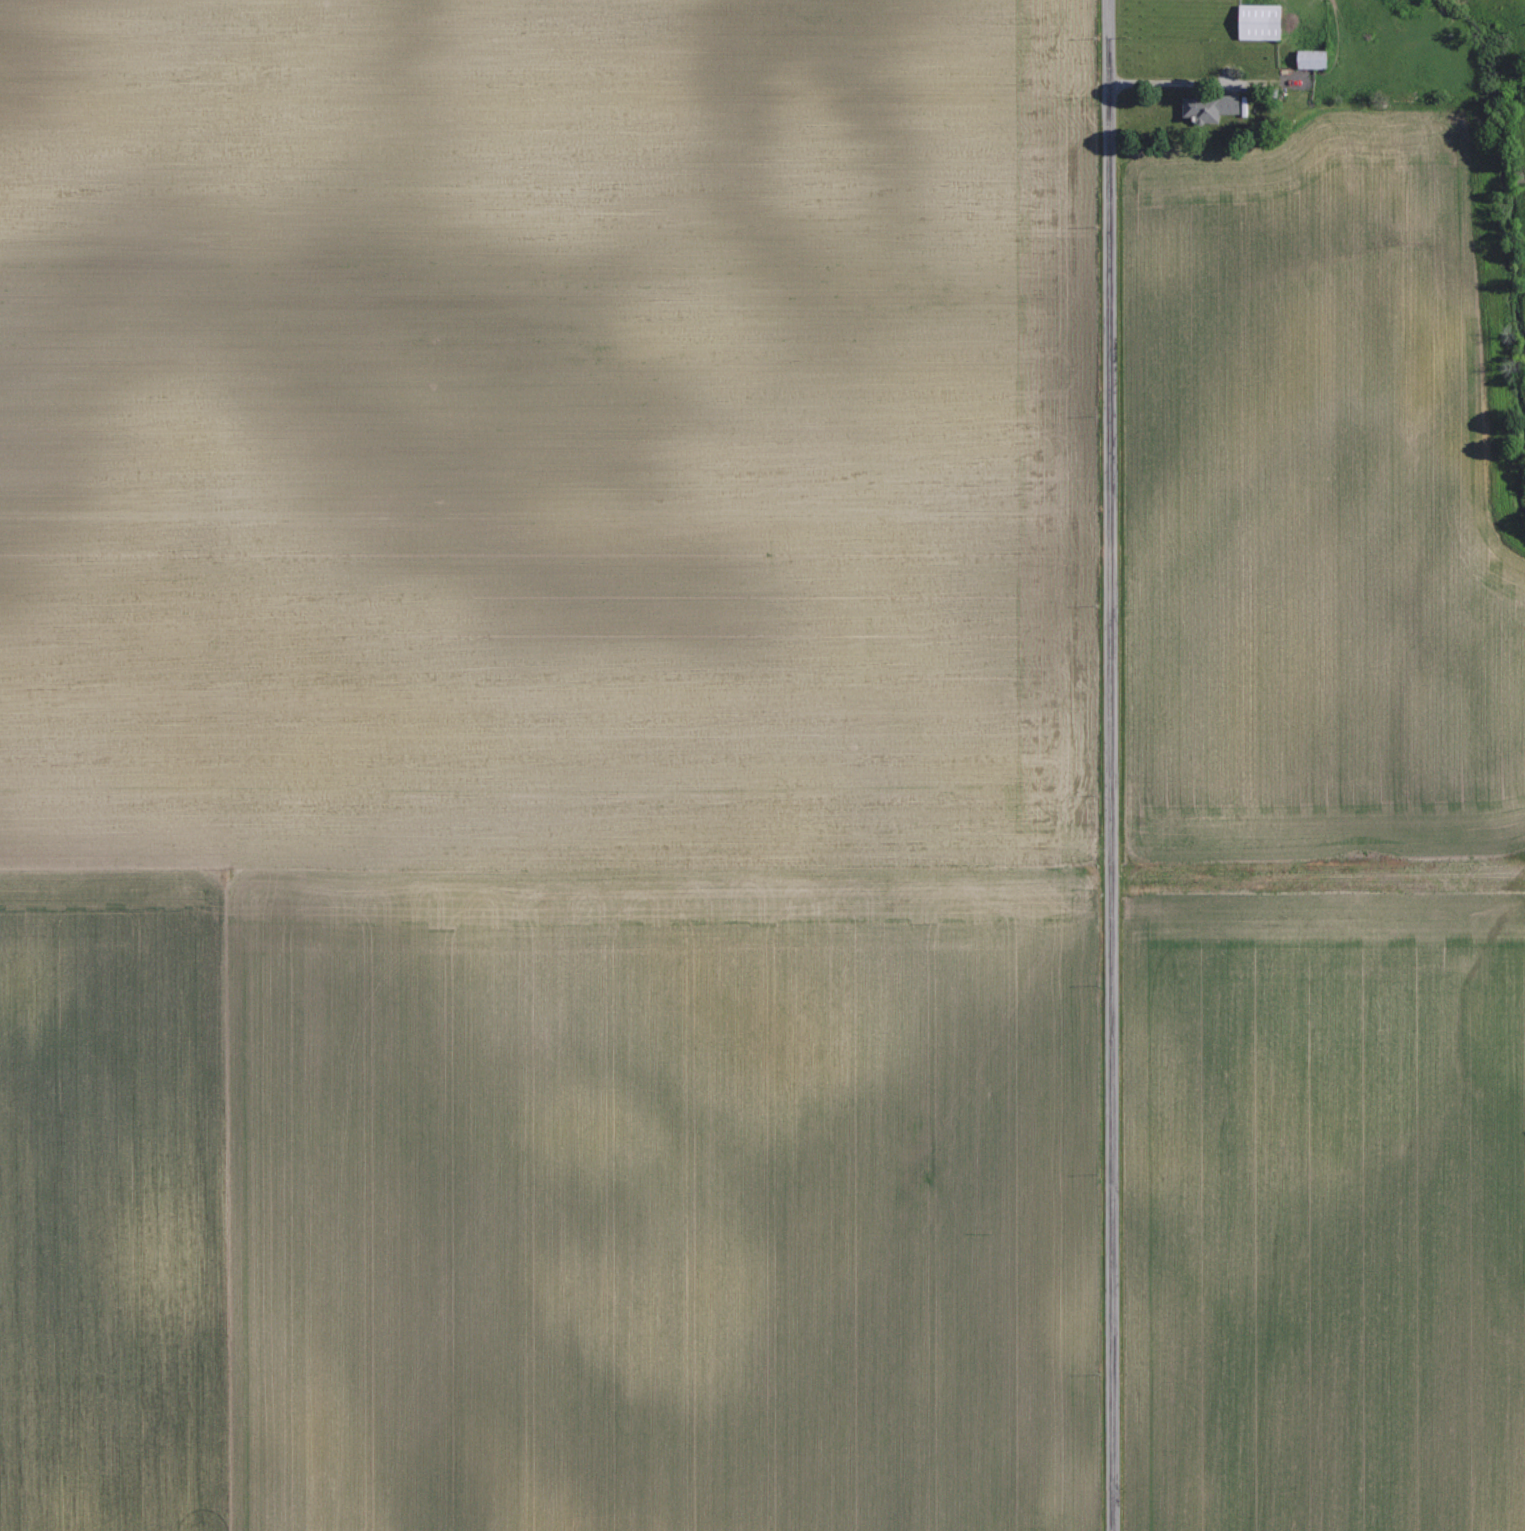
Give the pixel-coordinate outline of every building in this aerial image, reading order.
[(1286,5),(1243,5),(1243,39),(1285,40),(1286,5)]
